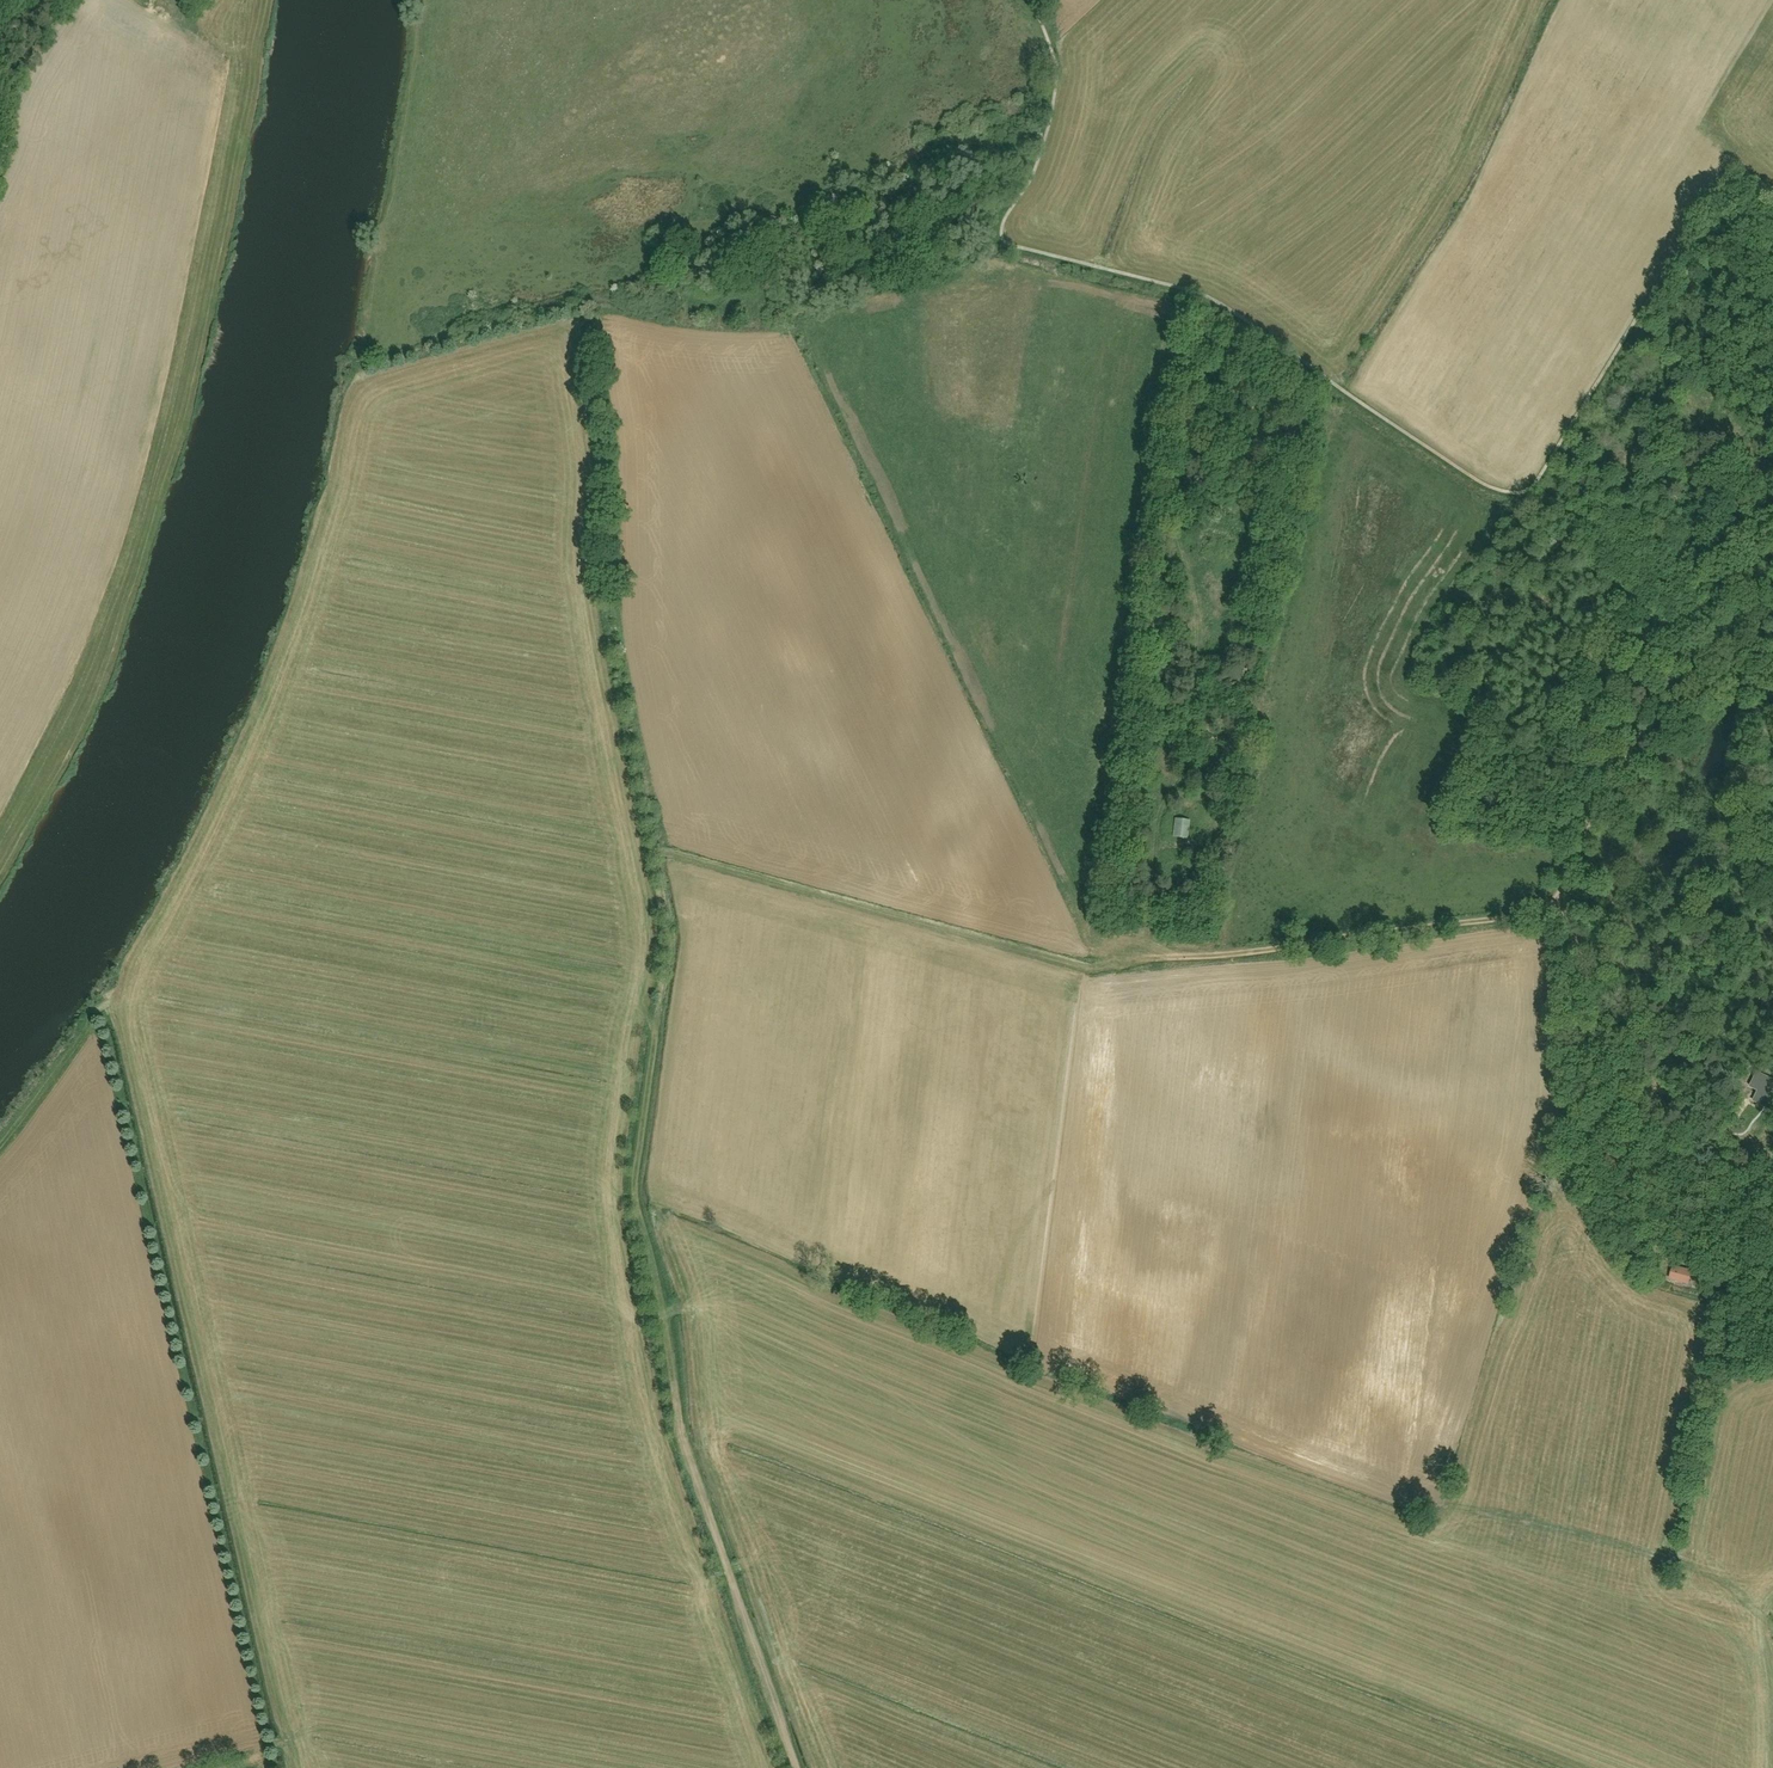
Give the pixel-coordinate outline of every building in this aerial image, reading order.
[(1222,627),(1225,610),(1217,609),(1213,625),(1222,627)] [(1175,820),(1173,836),(1187,837),(1189,822),(1175,820)] [(1171,839),(1171,848),(1181,848),(1181,839),(1171,839)] [(1186,840),(1185,849),(1197,850),(1197,841),(1186,840)] [(1749,1087),(1757,1091),(1753,1101),(1772,1111),(1772,1110),(1772,1086),(1772,1085),(1772,1081),(1756,1073),(1749,1087)] [(1668,1279),(1689,1285),(1692,1270),(1672,1265),(1668,1279)]
